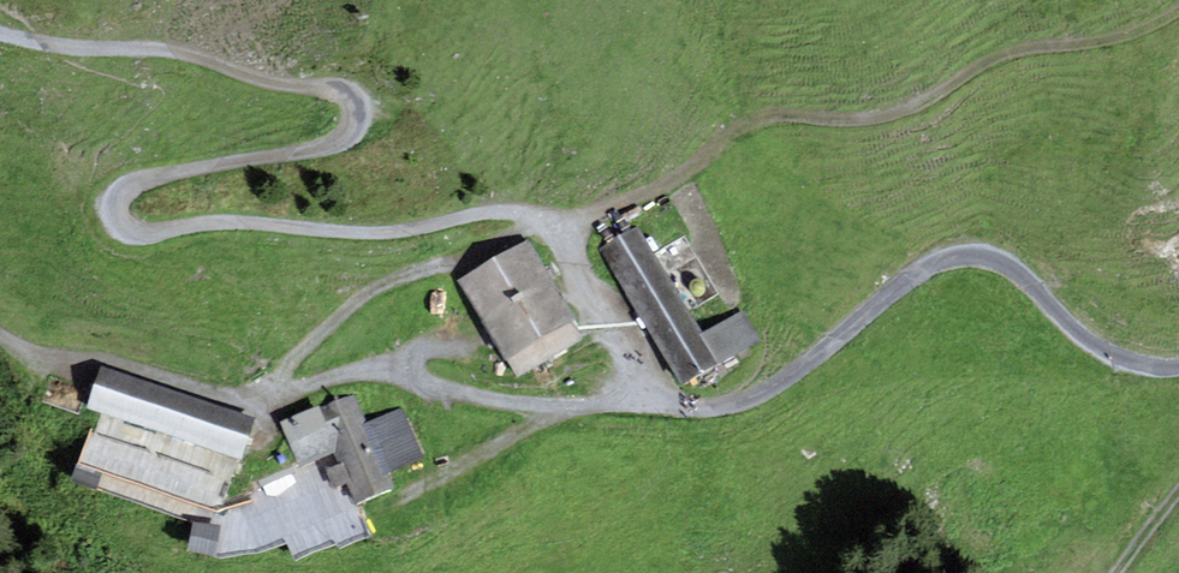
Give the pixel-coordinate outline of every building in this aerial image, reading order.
[(681,381),(734,350),(733,348),(719,324),(698,336),(634,227),(601,247),(681,381)] [(515,371),(577,335),(551,290),(524,244),(462,280),(488,326),(515,371)] [(752,336),(738,312),(719,324),(733,348),(752,336)] [(97,406),(237,454),(249,418),(101,367),(89,404),(97,406)] [(257,431),(247,457),(237,454),(97,406),(80,457),(215,503),(251,489),(247,482),(332,446),(340,464),(327,469),(334,484),(346,478),(355,500),(389,486),(382,470),(418,455),(398,408),(363,423),(349,392),(257,431)] [(367,533),(355,500),(346,478),(334,484),(327,469),(340,464),(332,446),(247,482),(251,489),(215,503),(80,457),(72,481),(191,522),(212,524),(208,556),(217,557),(257,552),(284,539),(293,557),(335,540),(337,545),(367,533)] [(191,522),(187,553),(208,556),(212,524),(191,522)]
